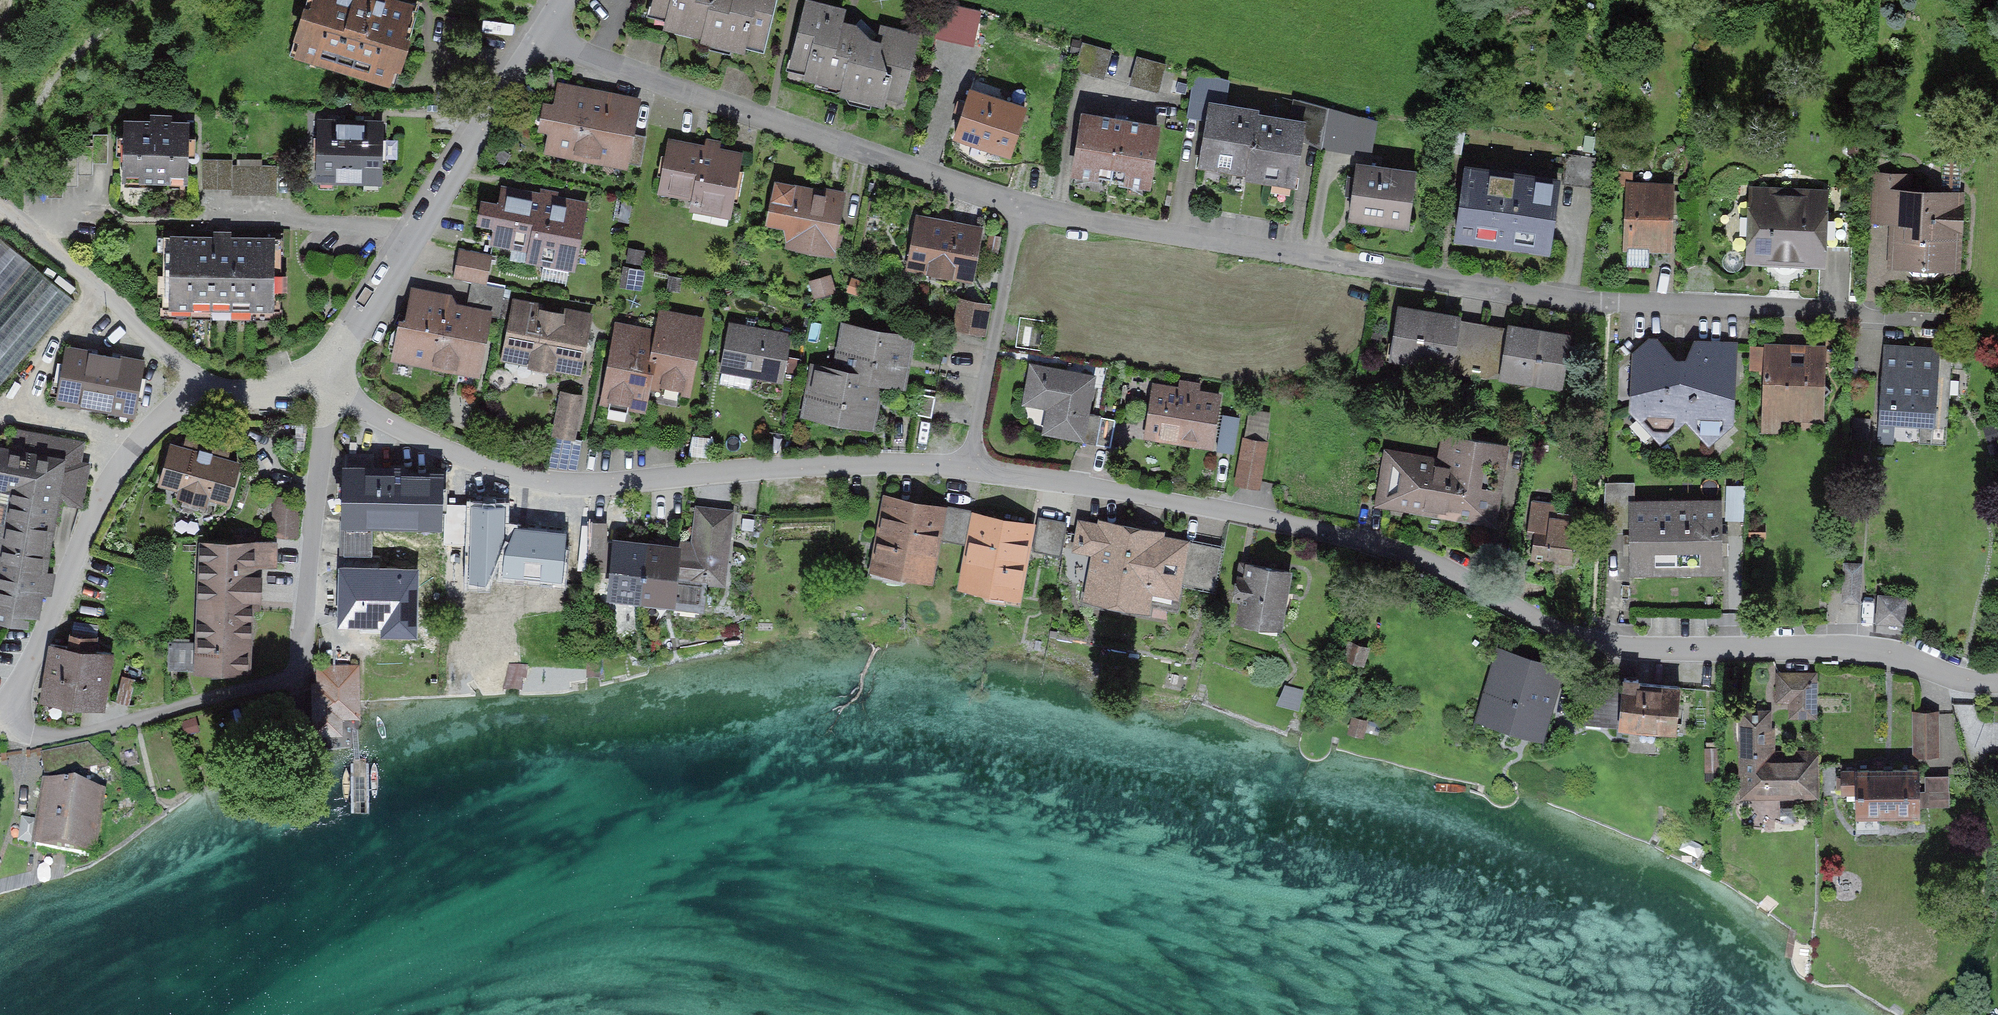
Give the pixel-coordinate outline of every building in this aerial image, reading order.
[(386,0),(307,0),(291,54),(388,84),(411,8),(386,0)] [(649,17),(665,21),(663,29),(700,38),(699,42),(744,54),(746,46),(764,50),(777,0),(653,0),(649,17)] [(809,0),(808,0),(789,71),(805,75),(804,80),(841,90),(840,96),(885,108),(887,100),(901,103),(920,34),(880,23),(876,41),(870,39),(860,26),(843,21),(846,10),(809,0)] [(973,11),(942,3),(933,36),(965,44),(973,11)] [(1111,51),(1082,43),(1075,66),(1104,75),(1111,51)] [(1166,65),(1138,56),(1130,80),(1159,89),(1166,65)] [(1189,99),(1207,102),(1220,105),(1225,79),(1194,69),(1189,99)] [(638,100),(558,85),(554,106),(544,104),(540,131),(549,133),(546,152),(626,167),(638,100)] [(1025,110),(970,93),(956,135),(1011,153),(1025,110)] [(1302,142),(1322,149),(1328,108),(1290,99),(1287,118),(1306,122),(1302,142)] [(1195,169),(1244,177),(1249,145),(1251,145),(1257,113),(1257,111),(1220,105),(1207,102),(1195,169)] [(1328,108),(1322,149),(1355,154),(1360,118),(1328,108)] [(1287,118),(1257,113),(1251,145),(1249,145),(1244,177),(1243,181),(1294,190),(1302,142),(1306,122),(1287,118)] [(1154,131),(1079,118),(1069,175),(1144,188),(1154,131)] [(190,124),(123,124),(122,179),(189,180),(190,124)] [(346,183),(348,125),(318,124),(317,182),(346,183)] [(376,184),(377,126),(348,125),(346,183),(376,184)] [(668,139),(658,195),(692,202),(691,211),(729,219),(742,153),(668,139)] [(203,188),(278,190),(279,158),(204,157),(203,188)] [(1416,172),(1356,164),(1348,220),(1408,229),(1416,172)] [(1560,182),(1464,169),(1455,240),(1551,253),(1560,182)] [(1902,175),(1872,174),(1871,225),(1891,225),(1890,271),(1959,272),(1961,190),(1902,189),(1902,175)] [(773,181),(764,226),(789,231),(786,248),(832,258),(845,195),(773,181)] [(1671,188),(1626,187),(1625,251),(1670,252),(1671,188)] [(1829,191),(1747,188),(1744,262),(1826,265),(1829,191)] [(585,203),(502,189),(499,206),(488,204),(484,226),(495,228),(492,245),(530,252),(528,261),(573,269),(585,203)] [(981,231),(917,218),(908,268),(972,280),(981,231)] [(75,304),(0,240),(0,390),(75,304)] [(271,244),(172,243),(171,312),(270,313),(271,244)] [(491,256),(458,249),(453,278),(471,281),(485,284),(491,256)] [(810,281),(816,299),(835,294),(830,276),(810,281)] [(497,319),(504,288),(485,284),(471,281),(465,312),(483,316),(497,319)] [(962,300),(956,332),(983,337),(989,305),(962,300)] [(465,312),(408,301),(397,358),(471,373),(483,316),(465,312)] [(590,320),(513,305),(502,361),(579,376),(584,351),(589,347),(586,341),(590,320)] [(1457,318),(1397,309),(1389,361),(1450,370),(1457,318)] [(655,333),(614,325),(599,404),(644,412),(648,388),(688,395),(703,318),(660,310),(655,333)] [(792,331),(729,319),(720,368),(782,380),(792,331)] [(856,383),(881,388),(907,392),(916,336),(841,323),(833,368),(858,372),(856,383)] [(1047,328),(1024,323),(1019,347),(1042,352),(1047,328)] [(1502,332),(1462,326),(1458,356),(1498,362),(1502,332)] [(1567,335),(1507,327),(1500,378),(1560,387),(1567,335)] [(1733,424),(1716,405),(1731,392),(1725,386),(1735,377),(1736,353),(1713,353),(1714,345),(1695,343),(1686,362),(1677,362),(1664,347),(1659,351),(1650,340),(1633,355),(1646,369),(1633,380),(1646,396),(1631,409),(1660,442),(1686,419),(1709,444),(1733,424)] [(1825,347),(1752,345),(1751,364),(1766,364),(1765,422),(1824,423),(1825,399),(1833,392),(1825,384),(1825,347)] [(1939,349),(1882,345),(1876,437),(1893,438),(1893,428),(1919,430),(1918,443),(1945,445),(1951,356),(1939,355),(1939,349)] [(140,363),(66,348),(58,393),(131,407),(140,363)] [(1028,363),(1020,407),(1047,412),(1042,435),(1095,445),(1100,417),(1089,414),(1096,376),(1028,363)] [(858,372),(833,368),(813,365),(803,421),(873,433),(881,388),(856,383),(858,372)] [(1152,385),(1144,439),(1209,449),(1218,395),(1197,392),(1198,386),(1179,383),(1178,389),(1152,385)] [(936,396),(920,393),(916,416),(932,418),(936,396)] [(559,396),(553,437),(575,440),(581,399),(559,396)] [(1272,413),(1247,409),(1234,487),(1259,491),(1272,413)] [(1240,416),(1222,413),(1216,452),(1234,455),(1240,416)] [(12,429),(0,438),(0,620),(25,624),(27,617),(36,619),(41,591),(47,592),(51,571),(45,570),(58,501),(83,506),(91,463),(78,460),(81,442),(12,429)] [(1438,466),(1384,457),(1375,508),(1500,529),(1515,444),(1444,432),(1438,466)] [(240,464),(226,461),(231,445),(188,434),(183,450),(172,447),(161,487),(181,492),(179,500),(208,508),(211,500),(229,504),(240,464)] [(403,471),(343,470),(341,528),(371,529),(437,530),(438,481),(403,480),(403,471)] [(1633,484),(1605,484),(1606,524),(1633,524),(1633,505),(1633,484)] [(1745,487),(1727,487),(1727,521),(1745,521),(1745,487)] [(301,496),(274,495),(272,533),(299,535),(301,496)] [(890,496),(875,573),(932,584),(940,540),(947,507),(890,496)] [(536,527),(537,502),(469,500),(467,583),(496,583),(496,575),(567,577),(568,527),(536,527)] [(1580,508),(1531,504),(1525,558),(1574,563),(1580,508)] [(1677,574),(1677,505),(1633,505),(1633,524),(1634,575),(1677,574)] [(1720,574),(1720,505),(1677,505),(1677,574),(1720,574)] [(726,588),(734,511),(695,507),(692,543),(674,541),(674,546),(681,547),(675,603),(700,606),(702,586),(726,588)] [(966,545),(972,512),(947,507),(940,540),(966,545)] [(966,545),(957,589),(1020,602),(1035,525),(972,512),(966,545)] [(1068,523),(1039,518),(1032,553),(1061,559),(1068,523)] [(1177,602),(1180,585),(1188,541),(1164,536),(1164,533),(1097,521),(1096,524),(1077,520),(1071,554),(1090,557),(1081,605),(1147,617),(1151,597),(1177,602)] [(607,523),(589,523),(588,574),(607,574),(607,523)] [(341,556),(371,557),(371,529),(341,528),(341,556)] [(642,606),(649,544),(614,540),(607,603),(642,606)] [(1221,547),(1188,541),(1180,585),(1213,591),(1221,547)] [(279,570),(279,543),(262,542),(258,544),(257,578),(264,578),(264,570),(279,570)] [(245,544),(199,543),(196,675),(253,676),(255,605),(263,605),(264,578),(257,578),(258,544),(245,544)] [(675,603),(681,547),(674,546),(649,544),(642,606),(674,610),(675,603)] [(1862,562),(1843,561),(1842,601),(1861,601),(1862,562)] [(1238,605),(1234,624),(1281,632),(1292,573),(1245,565),(1242,578),(1236,577),(1232,604),(1238,605)] [(412,572),(341,573),(342,625),(413,624),(412,572)] [(1876,621),(1904,624),(1907,596),(1879,593),(1876,621)] [(69,650),(50,647),(42,706),(104,714),(111,655),(94,653),(96,642),(71,638),(69,650)] [(1496,651),(1476,723),(1542,742),(1562,670),(1496,651)] [(358,666),(315,667),(316,685),(311,685),(312,737),(341,737),(340,721),(359,720),(358,666)] [(1816,720),(1816,674),(1776,674),(1776,704),(1789,704),(1789,720),(1816,720)] [(1680,690),(1625,683),(1619,730),(1675,736),(1680,690)] [(1773,711),(1736,711),(1738,800),(1817,799),(1816,753),(1774,753),(1773,711)] [(1938,714),(1914,715),(1914,757),(1938,757),(1938,714)] [(1926,769),(1925,804),(1951,804),(1951,769),(1926,769)] [(1916,772),(1853,773),(1854,820),(1917,819),(1916,772)] [(103,796),(44,786),(33,848),(92,859),(103,796)]
